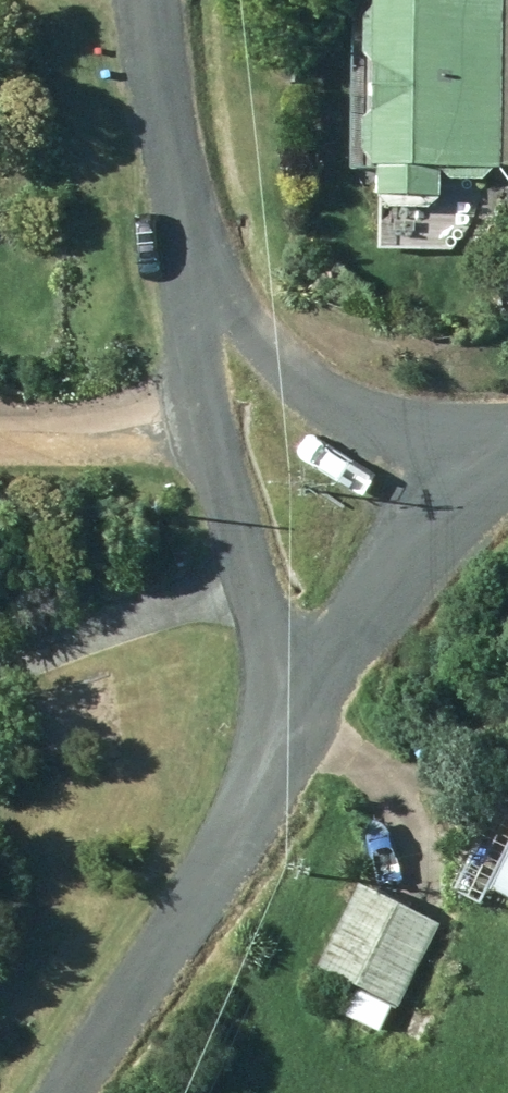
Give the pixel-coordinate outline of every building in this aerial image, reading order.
[(367,163),(376,163),(376,197),(438,198),(438,165),(507,166),(507,0),(371,0),(367,163)] [(453,890),(481,903),(488,889),(507,899),(507,778),(453,890)] [(400,1008),(439,925),(357,886),(318,969),(356,988),(343,1015),(379,1032),(392,1005),(400,1008)]
